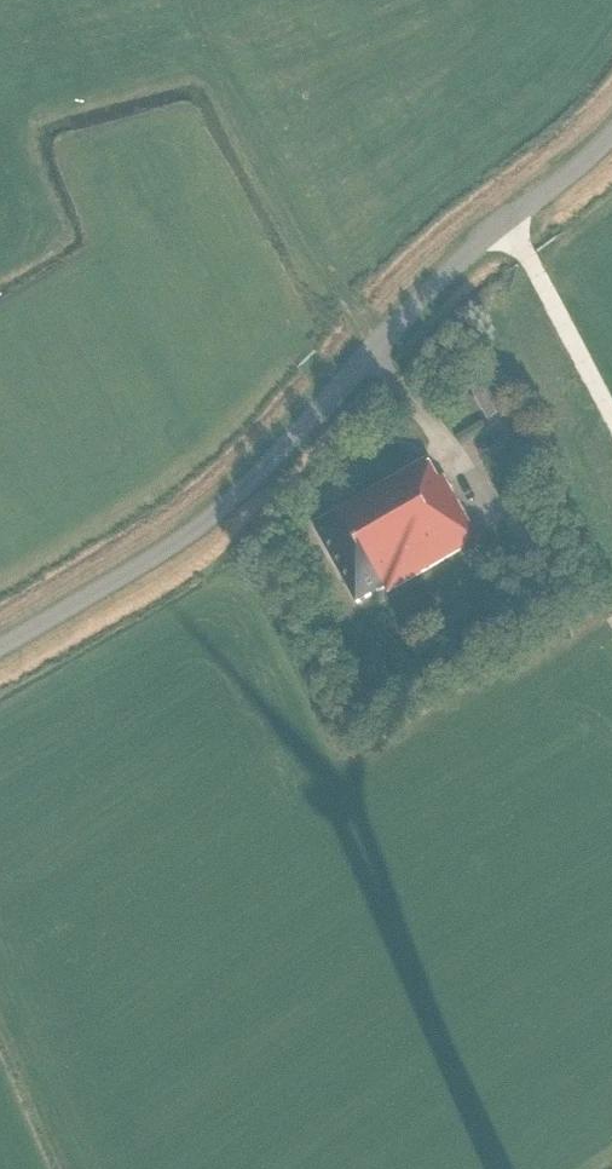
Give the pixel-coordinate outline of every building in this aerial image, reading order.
[(490,423),(509,412),(504,403),(515,398),(502,373),(492,379),(472,389),(490,423)] [(440,482),(428,461),(315,527),(358,604),(385,589),(388,593),(480,541),(445,479),(440,482)]
